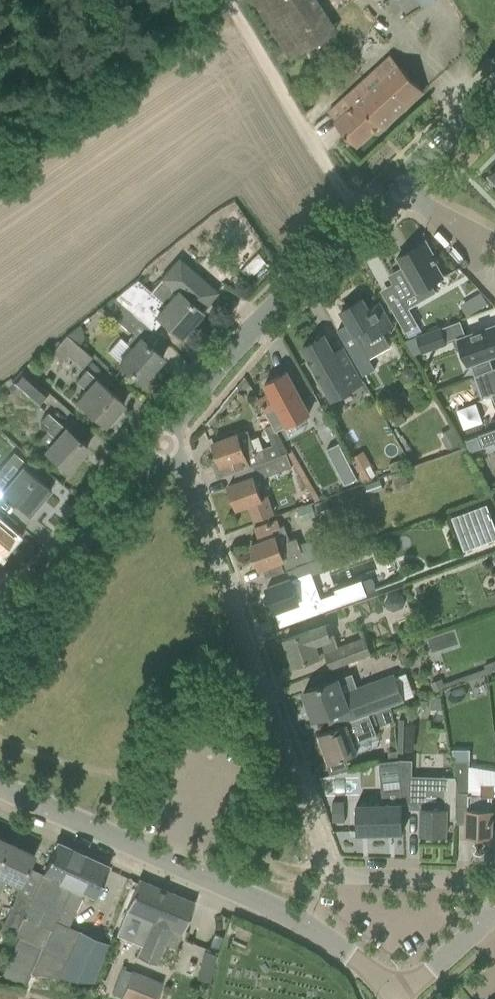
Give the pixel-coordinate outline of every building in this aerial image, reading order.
[(286,60),(337,33),(320,0),(254,0),(286,60)] [(337,121),(335,122),(357,146),(380,126),(383,129),(424,91),(391,55),(329,112),(337,121)] [(234,245),(248,235),(233,214),(219,223),(234,245)] [(394,260),(400,270),(385,279),(398,301),(412,293),(419,304),(432,296),(427,287),(440,280),(431,265),(433,264),(422,244),(394,260)] [(257,254),(240,270),(248,279),(265,263),(257,254)] [(132,312),(143,322),(153,331),(162,321),(180,336),(201,312),(200,311),(217,292),(179,259),(161,279),(176,292),(165,305),(150,292),(132,312)] [(480,292),(470,298),(477,309),(487,303),(480,292)] [(105,311),(130,332),(140,319),(115,299),(105,311)] [(382,333),(393,327),(379,303),(368,309),(362,299),(341,311),(349,324),(337,330),(363,375),(374,369),(368,359),(389,347),(382,333)] [(401,304),(388,312),(402,336),(415,328),(401,304)] [(468,365),(494,355),(494,325),(458,339),(468,365)] [(447,343),(441,327),(416,336),(422,352),(447,343)] [(119,363),(126,369),(141,382),(143,379),(147,379),(152,373),(152,370),(162,358),(135,334),(126,343),(119,338),(107,352),(119,362),(119,363)] [(67,356),(82,369),(91,357),(66,335),(52,351),(63,361),(67,356)] [(363,382),(343,348),(334,353),(324,336),(303,348),(316,370),(332,399),(353,388),(353,387),(363,382)] [(474,375),(483,398),(494,393),(494,368),(474,375)] [(11,382),(38,407),(49,395),(21,370),(11,382)] [(124,403),(86,370),(75,383),(86,392),(77,403),(103,426),(106,423),(110,426),(120,415),(117,412),(124,403)] [(265,384),(271,394),(259,400),(271,423),(292,412),(300,425),(309,420),(311,424),(323,418),(310,393),(301,398),(287,372),(265,384)] [(250,386),(245,377),(241,381),(236,387),(240,392),(250,386)] [(48,428),(44,432),(35,442),(67,470),(87,448),(47,413),(40,421),(48,428)] [(253,465),(286,453),(287,453),(280,440),(272,425),(264,428),(271,446),(256,452),(248,430),(213,442),(222,465),(231,462),(234,472),(253,465)] [(450,429),(440,434),(448,448),(458,443),(450,429)] [(479,435),(483,447),(494,443),(494,429),(479,435)] [(477,435),(466,439),(470,451),(481,448),(477,435)] [(339,443),(326,449),(345,484),(357,478),(339,443)] [(356,472),(357,472),(363,483),(376,475),(363,451),(349,459),(356,472)] [(286,453),(253,465),(258,479),(259,479),(260,481),(265,479),(264,477),(291,467),(286,453)] [(0,492),(14,503),(29,516),(51,490),(22,466),(0,492)] [(392,473),(391,474),(397,490),(408,485),(403,470),(392,473)] [(229,485),(237,508),(249,504),(255,520),(272,513),(266,498),(261,499),(252,477),(229,485)] [(310,494),(302,497),(306,505),(314,502),(310,494)] [(327,500),(315,504),(317,511),(330,507),(327,500)] [(452,517),(464,551),(494,539),(494,525),(487,504),(452,517)] [(262,567),(266,577),(311,561),(322,556),(344,548),(338,531),(299,545),(297,538),(290,540),(285,525),(280,527),(278,520),(256,528),(261,542),(251,545),(259,568),(262,567)] [(16,536),(2,528),(0,527),(0,550),(2,547),(8,550),(16,536)] [(322,556),(311,561),(316,573),(327,569),(322,556)] [(291,579),(267,588),(280,626),(367,595),(366,592),(362,581),(362,580),(335,590),(336,593),(321,598),(311,572),(291,579)] [(372,578),(362,581),(366,592),(376,589),(372,578)] [(388,595),(385,601),(387,607),(393,610),(397,608),(402,607),(404,601),(402,595),(396,592),(392,594),(388,595)] [(326,654),(332,670),(370,656),(364,637),(337,647),(329,624),(325,625),(325,624),(285,639),(295,665),(326,654)] [(482,665),(485,673),(494,669),(494,664),(494,660),(482,665)] [(338,679),(338,678),(335,679),(304,691),(315,720),(328,715),(333,727),(345,723),(369,714),(375,711),(391,706),(404,701),(394,675),(365,686),(366,690),(345,697),(338,679)] [(445,687),(443,683),(442,679),(432,683),(435,691),(445,687)] [(432,698),(431,710),(441,710),(442,699),(432,698)] [(391,706),(375,711),(380,724),(393,720),(391,706)] [(345,723),(345,724),(319,734),(330,763),(356,753),(352,743),(377,734),(369,714),(345,723)] [(468,760),(469,760),(469,749),(452,749),(455,760),(458,760),(468,760)] [(381,805),(356,805),(357,833),(389,832),(389,831),(402,830),(403,830),(403,812),(402,805),(399,805),(396,760),(377,762),(381,805)] [(457,788),(457,805),(468,806),(467,835),(491,836),(492,810),(489,810),(490,799),(492,799),(493,783),(481,783),(480,795),(468,795),(468,760),(458,760),(457,788)] [(424,777),(412,777),(412,761),(398,761),(403,804),(410,804),(410,810),(422,810),(421,834),(445,835),(446,817),(457,818),(457,805),(457,788),(456,777),(454,777),(455,778),(444,778),(444,777),(443,777),(442,788),(424,787),(424,777)] [(344,821),(344,800),(332,801),(333,821),(344,821)] [(14,934),(19,936),(0,977),(24,987),(30,972),(92,981),(101,961),(72,948),(80,931),(68,925),(83,892),(94,897),(108,866),(56,842),(29,901),(14,934)] [(0,859),(0,888),(5,876),(20,883),(33,855),(7,843),(0,859)] [(137,956),(155,964),(167,934),(170,936),(166,945),(175,949),(194,902),(138,880),(126,909),(146,917),(141,930),(147,932),(137,956)] [(2,928),(14,934),(29,901),(16,895),(2,928)] [(120,998),(155,998),(161,983),(131,970),(119,998),(120,998)]
